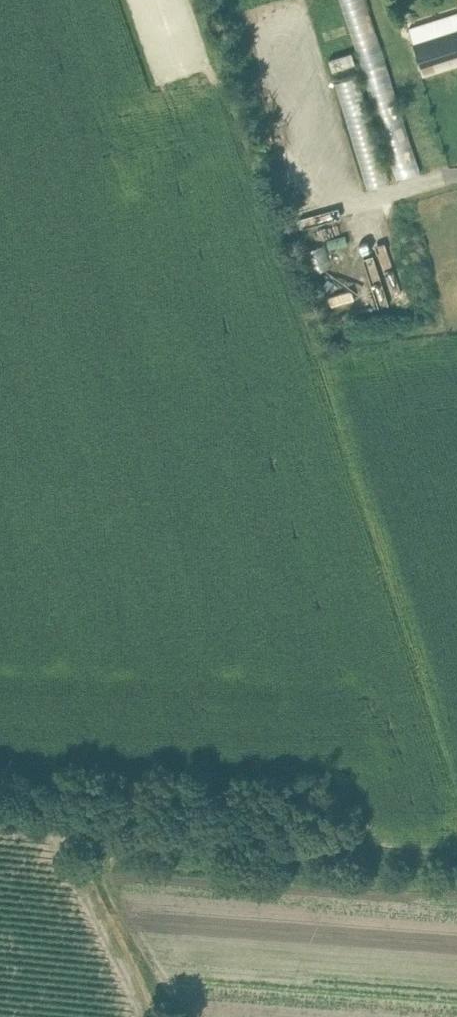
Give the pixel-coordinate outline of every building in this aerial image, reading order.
[(392,179),(416,173),(370,0),(345,0),(392,179)] [(409,27),(423,74),(456,63),(456,13),(409,27)] [(363,68),(357,52),(327,62),(333,78),(363,68)] [(390,180),(360,73),(337,80),(366,187),(390,180)]
